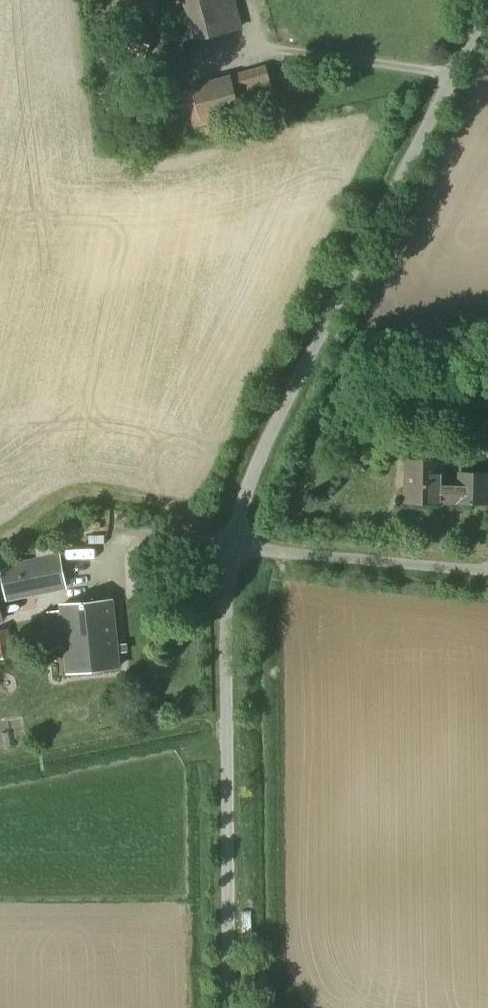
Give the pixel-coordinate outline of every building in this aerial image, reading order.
[(195,40),(240,28),(233,0),(184,0),(195,40)] [(264,70),(177,93),(189,138),(213,132),(209,118),(241,109),(237,95),(269,87),(264,70)] [(443,460),(407,459),(406,504),(442,504),(442,502),(460,502),(461,484),(443,484),(443,460)] [(460,504),(487,505),(487,473),(461,472),(461,484),(460,502),(460,504)] [(60,556),(1,568),(7,599),(66,587),(60,556)] [(111,601),(63,605),(69,674),(118,669),(111,601)] [(0,635),(0,657),(9,655),(4,634),(0,635)]
